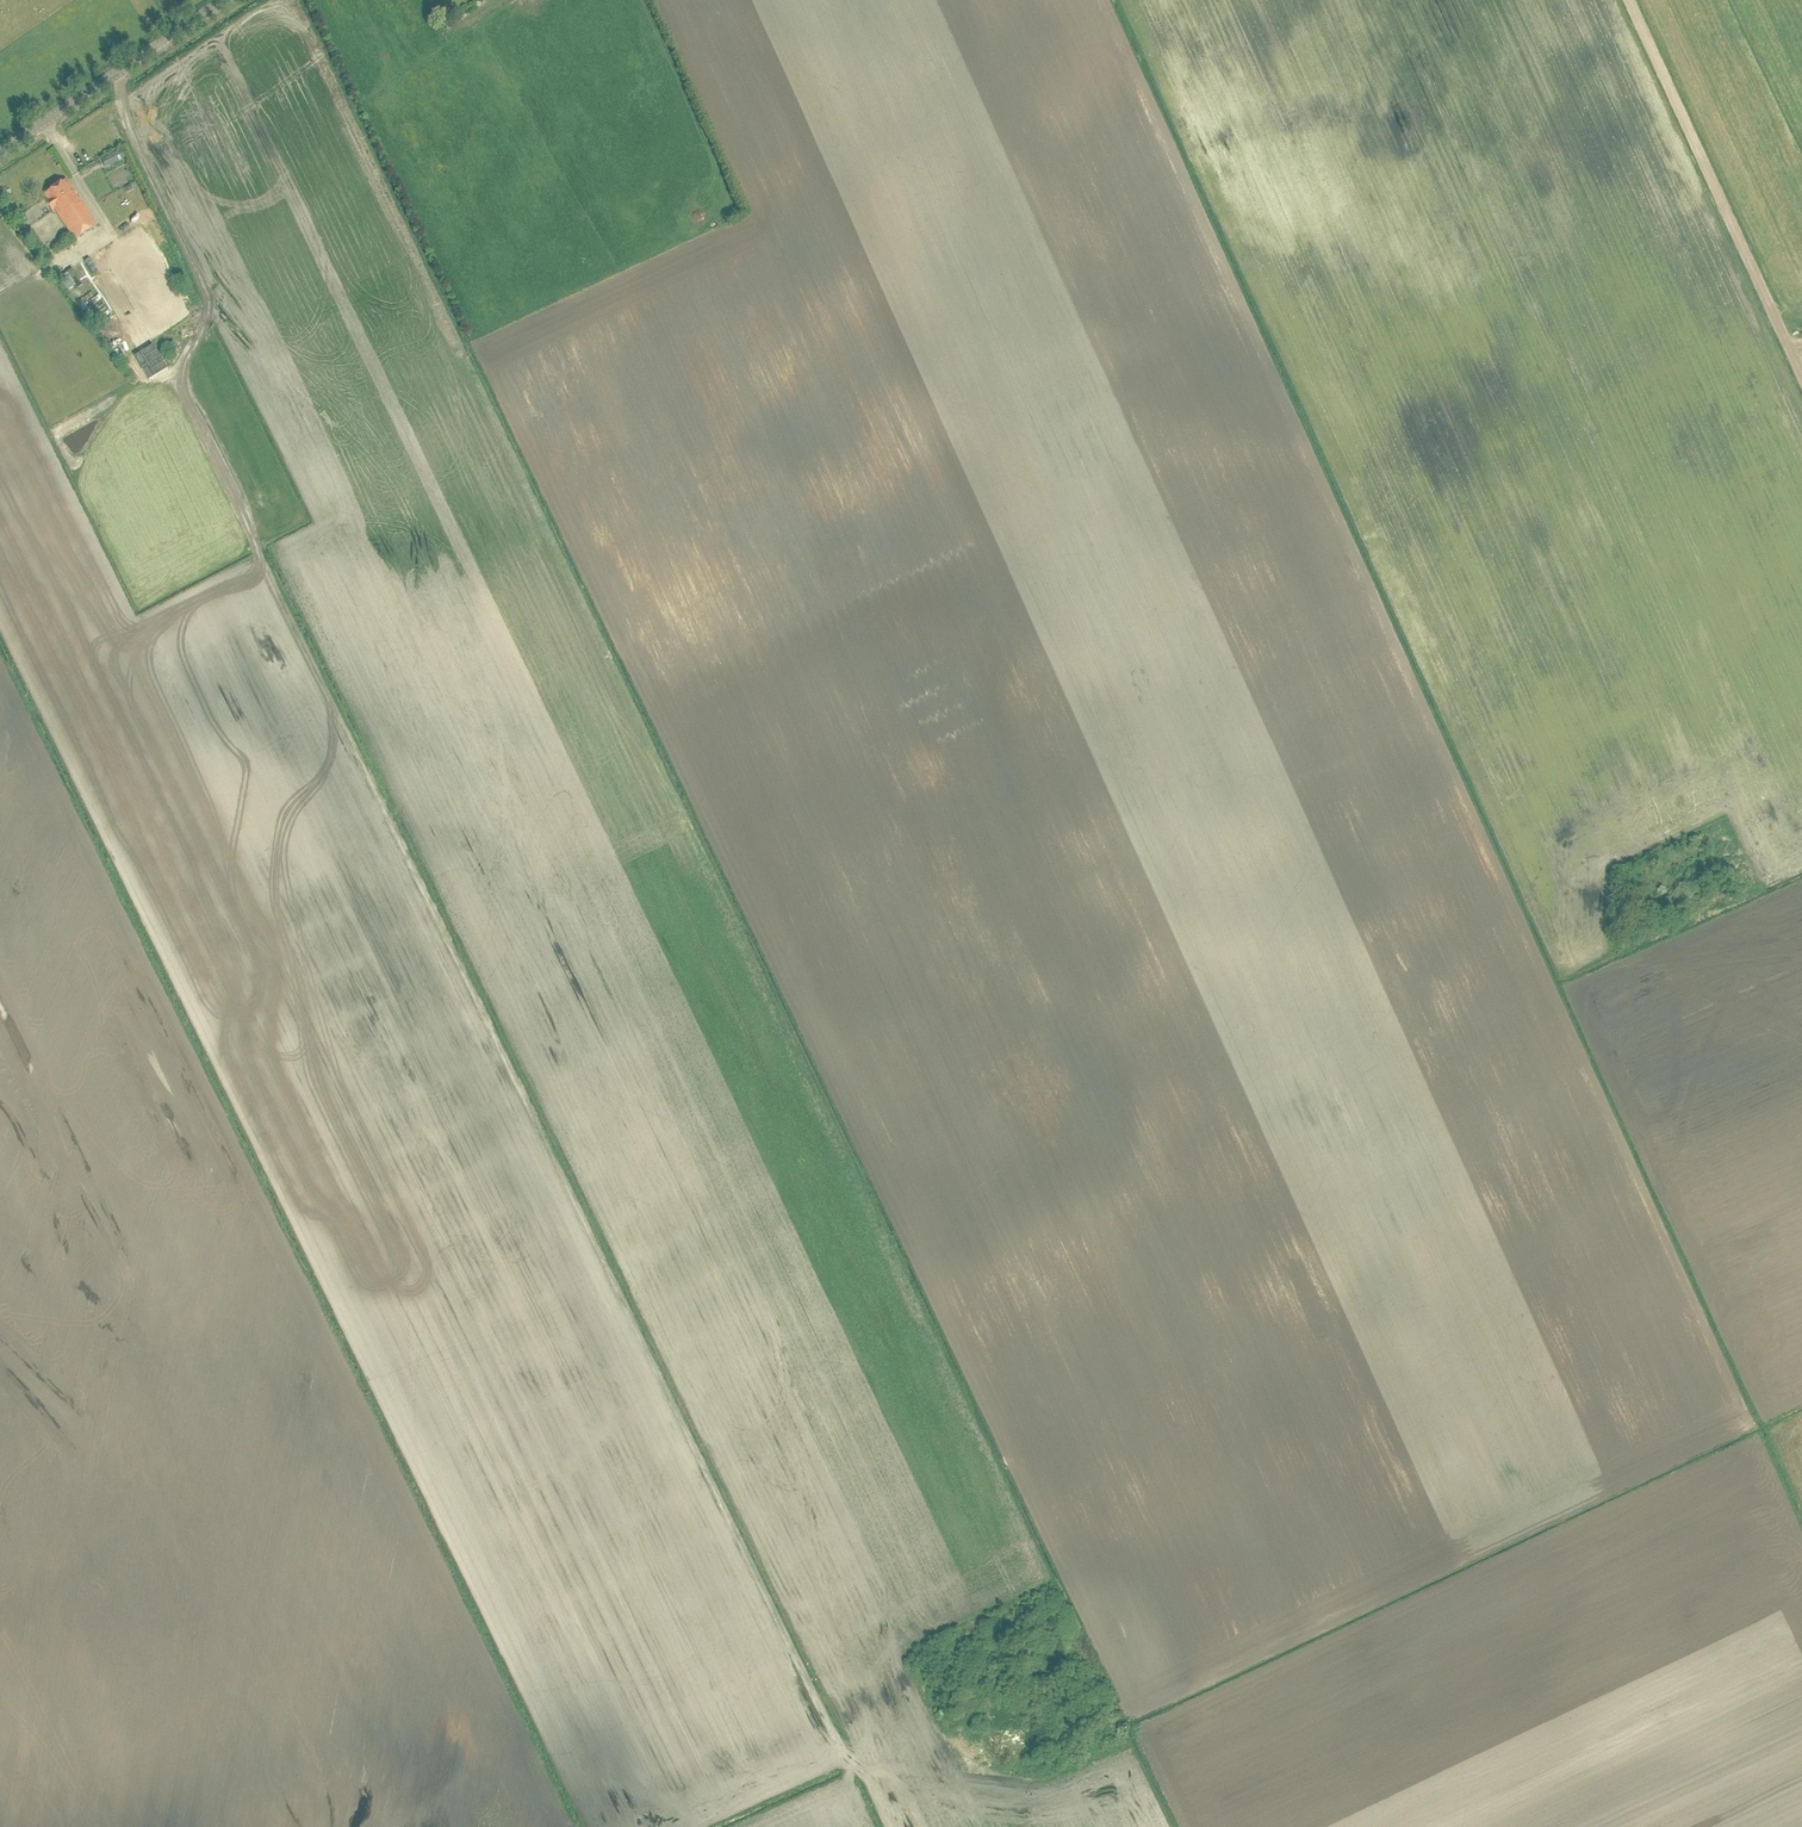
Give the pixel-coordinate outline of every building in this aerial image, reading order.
[(92,78),(76,89),(81,96),(97,86),(92,78)] [(48,141),(56,136),(51,128),(44,133),(48,141)] [(96,226),(66,180),(44,195),(48,201),(45,202),(51,212),(54,210),(74,240),(96,226)] [(152,345),(134,355),(149,381),(167,371),(152,345)]
